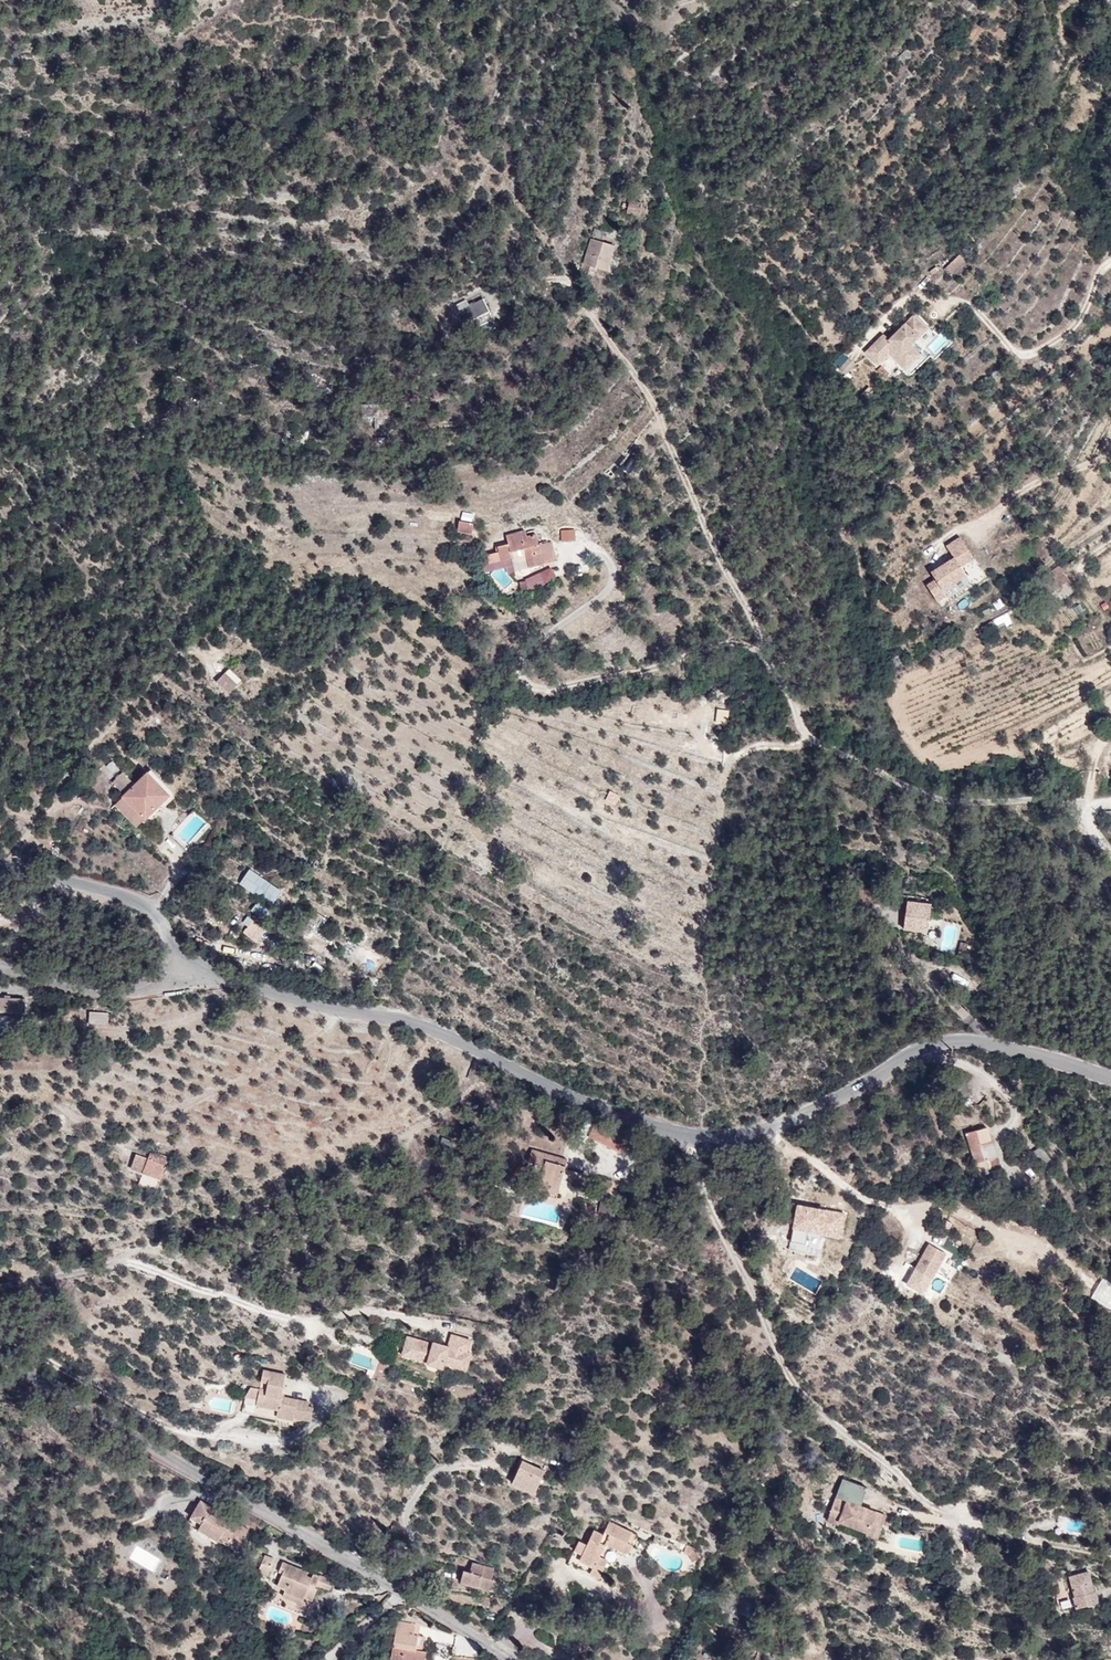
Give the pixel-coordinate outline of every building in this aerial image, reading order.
[(646,210),(632,206),(629,219),(642,223),(646,210)] [(618,255),(595,248),(588,272),(611,279),(618,255)] [(951,274),(966,260),(960,254),(945,268),(951,274)] [(479,294),(455,306),(464,324),(488,312),(479,294)] [(910,345),(927,328),(913,315),(889,340),(883,335),(866,352),(878,364),(890,352),(896,347),(902,353),(896,358),(906,368),(919,354),(910,345)] [(902,353),(896,347),(890,352),(896,358),(902,353)] [(855,363),(849,357),(839,368),(845,374),(855,363)] [(889,373),(881,366),(877,370),(885,378),(889,373)] [(397,414),(385,416),(388,428),(399,426),(397,414)] [(377,445),(377,456),(392,454),(391,444),(377,445)] [(472,533),(473,523),(459,521),(457,531),(472,533)] [(543,563),(536,534),(527,537),(525,530),(506,535),(508,544),(496,547),(496,552),(487,554),(489,563),(512,557),(515,570),(543,563)] [(966,575),(960,566),(974,557),(960,537),(947,546),(954,558),(931,572),(936,579),(927,585),(937,601),(946,595),(943,589),(966,575)] [(553,560),(549,542),(539,545),(543,563),(553,560)] [(544,584),(555,579),(550,567),(539,572),(544,584)] [(528,588),(526,580),(520,582),(521,590),(528,588)] [(1005,624),(1002,616),(991,621),(981,627),(984,634),(995,628),(1005,624)] [(229,668),(214,681),(227,695),(242,681),(229,668)] [(169,795),(148,772),(135,784),(124,772),(113,783),(125,795),(123,796),(124,797),(115,804),(125,814),(133,806),(145,819),(169,795)] [(606,788),(602,798),(612,802),(616,792),(606,788)] [(145,819),(133,806),(125,814),(137,827),(145,819)] [(239,883),(271,906),(281,892),(248,869),(239,883)] [(894,884),(894,875),(877,875),(877,884),(894,884)] [(877,902),(877,887),(859,887),(859,902),(877,902)] [(927,932),(931,904),(907,901),(903,929),(927,932)] [(255,902),(249,911),(262,919),(268,911),(255,902)] [(238,929),(259,941),(265,929),(244,917),(238,929)] [(312,942),(309,950),(329,958),(332,950),(312,942)] [(965,958),(967,947),(960,945),(958,957),(965,958)] [(319,964),(316,971),(327,978),(331,971),(319,964)] [(0,1004),(0,1020),(29,1021),(30,1005),(0,1004)] [(88,1012),(88,1024),(108,1024),(108,1012),(88,1012)] [(992,1140),(990,1140),(987,1127),(967,1133),(976,1163),(975,1163),(977,1172),(991,1168),(989,1159),(997,1157),(992,1140)] [(629,1145),(604,1132),(597,1147),(600,1149),(597,1156),(619,1167),(629,1145)] [(337,1133),(328,1136),(331,1143),(340,1140),(337,1133)] [(1034,1153),(1042,1165),(1050,1159),(1042,1146),(1034,1153)] [(998,1166),(996,1157),(989,1159),(991,1168),(998,1166)] [(174,1165),(162,1160),(155,1176),(167,1181),(172,1168),(174,1165)] [(577,1168),(542,1161),(539,1179),(554,1182),(548,1206),(568,1211),(577,1168)] [(167,1181),(155,1176),(150,1174),(145,1188),(163,1194),(168,1181),(167,1181)] [(949,1228),(952,1223),(947,1220),(944,1225),(949,1228)] [(932,1278),(946,1253),(929,1243),(915,1268),(932,1278)] [(1110,1311),(1110,1284),(1101,1278),(1090,1299),(1110,1311)] [(452,1359),(475,1366),(476,1366),(485,1335),(482,1334),(457,1327),(454,1339),(415,1328),(408,1352),(451,1364),(452,1359)] [(295,1420),(294,1424),(310,1428),(314,1412),(305,1410),(306,1406),(279,1400),(283,1378),(263,1374),(260,1387),(266,1388),(264,1395),(248,1391),(246,1401),(257,1404),(255,1411),(279,1416),(295,1420)] [(293,1429),(294,1424),(295,1420),(279,1416),(277,1425),(293,1429)] [(535,1493),(545,1470),(522,1460),(512,1483),(535,1493)] [(881,1530),(886,1516),(836,1497),(830,1511),(840,1515),(838,1521),(869,1532),(871,1527),(881,1530)] [(206,1525),(203,1531),(229,1547),(233,1541),(242,1546),(253,1528),(203,1498),(192,1516),(206,1525)] [(838,1521),(840,1515),(830,1511),(827,1520),(837,1524),(838,1521)] [(189,1522),(203,1531),(206,1525),(192,1516),(189,1522)] [(608,1560),(600,1556),(601,1553),(604,1547),(606,1543),(627,1553),(631,1544),(628,1542),(632,1533),(609,1522),(603,1535),(594,1530),(587,1544),(579,1541),(572,1557),(579,1560),(578,1564),(591,1571),(590,1572),(590,1573),(599,1577),(608,1560)] [(877,1539),(881,1530),(871,1527),(869,1532),(868,1535),(877,1539)] [(684,1544),(656,1534),(653,1541),(681,1552),(684,1544)] [(166,1553),(137,1541),(128,1561),(158,1573),(166,1553)] [(700,1557),(695,1548),(686,1545),(684,1553),(690,1555),(693,1562),(700,1557)] [(279,1556),(267,1551),(259,1572),(271,1576),(279,1556)] [(578,1564),(579,1560),(572,1557),(569,1562),(590,1572),(591,1571),(578,1564)] [(322,1586),(326,1576),(317,1573),(315,1577),(308,1574),(309,1569),(284,1558),(280,1570),(283,1572),(278,1583),(288,1588),(285,1596),(303,1604),(306,1597),(316,1601),(322,1586)] [(491,1579),(494,1568),(472,1563),(470,1572),(464,1570),(460,1582),(492,1591),(495,1580),(491,1579)] [(1094,1591),(1088,1572),(1070,1577),(1075,1596),(1074,1597),(1076,1607),(1098,1601),(1095,1591),(1094,1591)] [(338,1581),(326,1576),(322,1586),(334,1591),(338,1581)] [(288,1588),(278,1583),(275,1591),(285,1596),(288,1588)] [(400,1622),(399,1659),(431,1659),(432,1634),(420,1634),(419,1623),(400,1622)]
